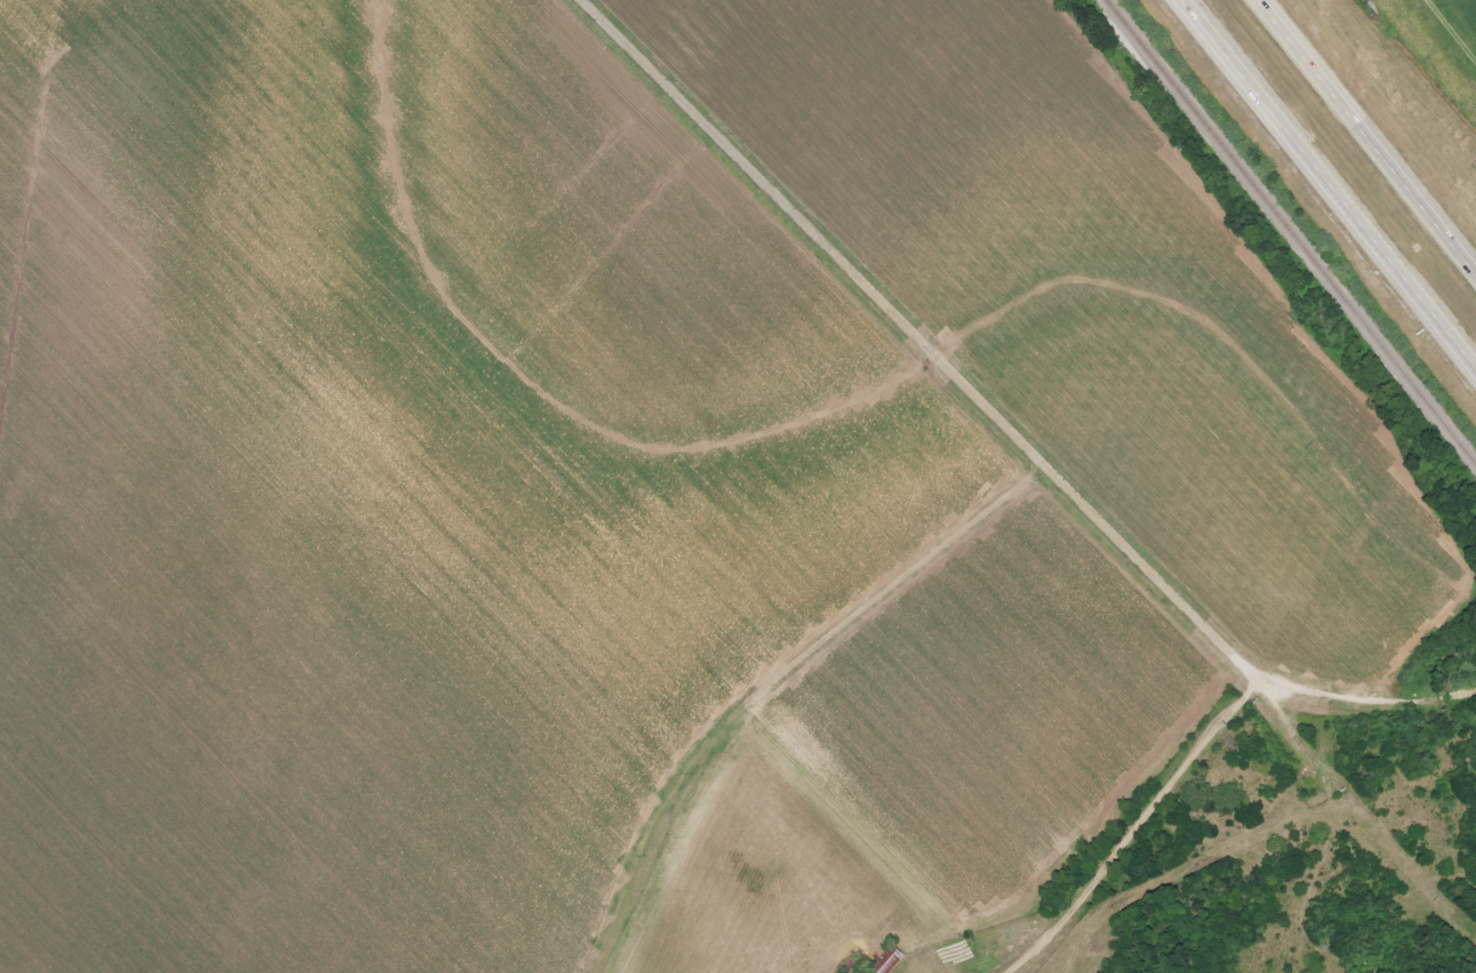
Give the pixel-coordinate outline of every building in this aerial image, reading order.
[(902,955),(889,946),(870,972),(889,972),(902,955)]
